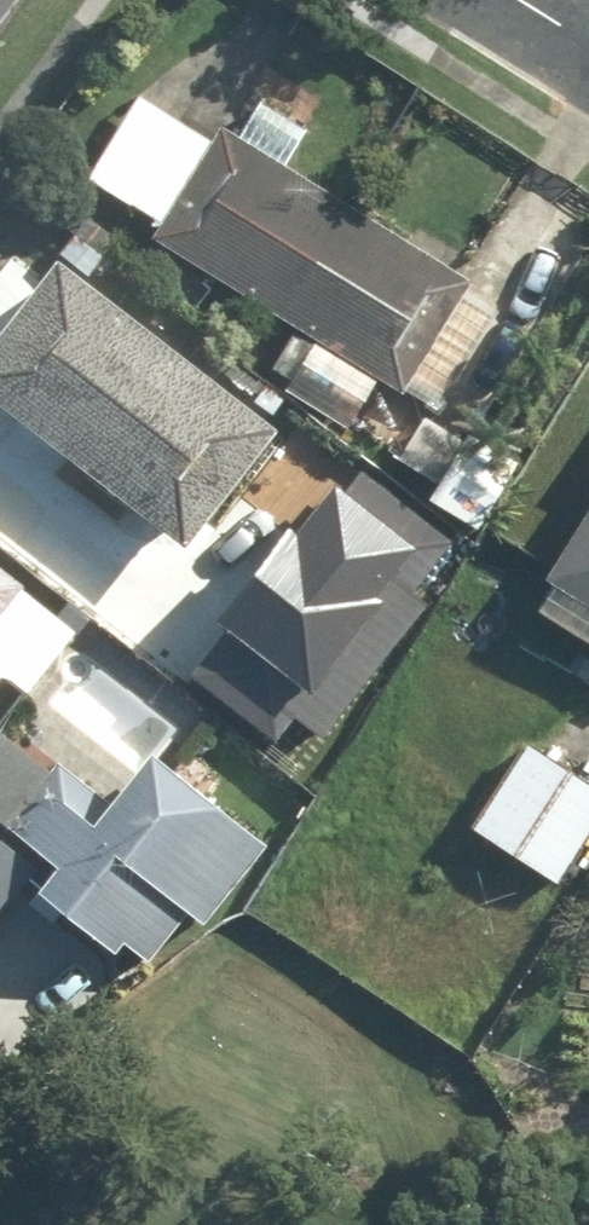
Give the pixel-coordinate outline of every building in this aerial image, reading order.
[(171,239),(305,324),(275,372),(366,429),(396,381),(414,392),(421,381),(453,401),(514,304),(293,165),(313,133),(265,103),(245,135),(239,131),(231,143),(152,94),(99,178),(178,228),(171,239)] [(0,344),(0,377),(209,541),(309,414),(83,237),(0,344)] [(435,410),(410,453),(469,487),(494,444),(435,410)] [(588,630),(588,536),(547,604),(588,630)] [(15,671),(35,688),(78,637),(50,614),(57,605),(0,557),(0,689),(15,671)] [(38,897),(62,919),(85,894),(153,957),(200,906),(217,921),(288,844),(177,742),(108,817),(6,723),(0,730),(0,938),(38,897)] [(478,820),(567,879),(588,846),(588,775),(533,737),(478,820)]
